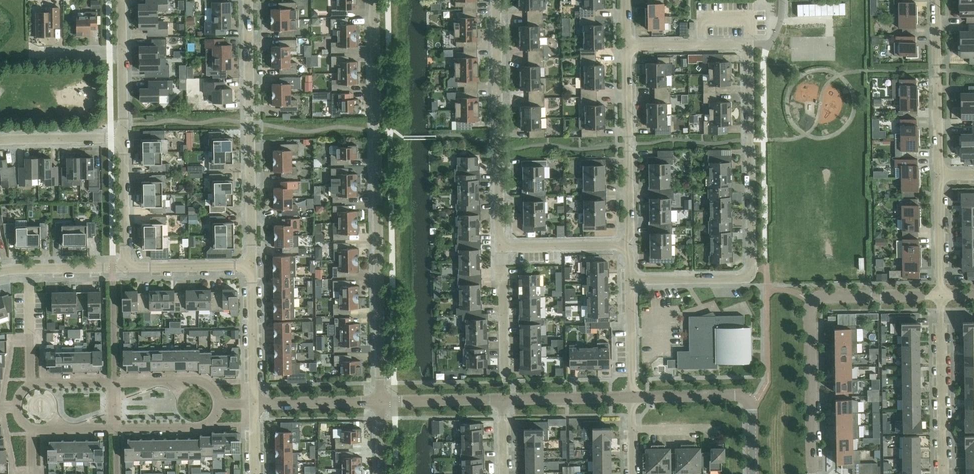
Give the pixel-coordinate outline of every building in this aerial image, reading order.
[(91,0),(91,9),(100,9),(100,0),(91,0)] [(139,4),(139,16),(158,16),(158,10),(162,10),(162,8),(167,8),(167,0),(146,0),(146,4),(139,4)] [(231,15),(230,2),(218,2),(218,0),(205,0),(205,8),(212,8),(213,15),(231,15)] [(357,0),(337,0),(337,9),(332,9),(332,15),(344,15),(344,9),(357,9),(357,0)] [(454,1),(455,1),(455,7),(463,7),(463,9),(476,9),(476,1),(477,1),(477,0),(454,0),(454,1)] [(519,10),(527,10),(527,18),(543,17),(543,9),(539,9),(539,0),(519,0),(519,10)] [(576,5),(579,5),(579,17),(595,17),(595,8),(603,8),(603,0),(575,0),(576,5)] [(664,16),(664,0),(648,0),(648,8),(645,8),(645,17),(664,16)] [(917,15),(917,6),(914,6),(914,0),(894,0),(894,4),(898,4),(898,15),(917,15)] [(298,9),(296,9),(296,2),(282,3),(282,9),(270,9),(270,17),(271,17),(272,20),(298,19),(298,9)] [(797,16),(833,15),(845,15),(845,3),(797,4),(797,16)] [(959,4),(959,16),(967,16),(967,22),(973,22),(973,4),(959,4)] [(60,27),(60,22),(59,8),(46,8),(47,13),(36,13),(37,36),(53,36),(53,27),(60,27)] [(476,9),(463,9),(463,12),(455,12),(455,18),(454,18),(454,30),(477,29),(477,18),(476,9)] [(97,29),(97,23),(97,11),(85,12),(84,13),(84,16),(77,16),(77,28),(76,28),(76,36),(90,36),(90,30),(97,29)] [(231,15),(213,15),(213,22),(205,23),(206,34),(219,34),(219,28),(231,28),(231,15)] [(917,15),(898,15),(899,28),(902,28),(902,34),(915,34),(915,24),(917,24),(917,15)] [(158,16),(139,16),(139,29),(148,29),(148,35),(155,35),(168,35),(167,24),(163,24),(163,22),(158,22),(158,16)] [(671,16),(664,16),(645,17),(645,26),(648,26),(648,30),(651,30),(651,35),(664,35),(664,30),(664,23),(671,23),(671,16)] [(543,17),(527,18),(527,26),(519,26),(519,38),(546,37),(545,31),(543,31),(543,17)] [(595,25),(595,17),(579,17),(580,26),(583,26),(583,37),(603,37),(603,25),(595,25)] [(194,18),(185,18),(185,23),(178,23),(178,31),(184,31),(184,24),(194,24),(194,18)] [(298,19),(272,20),(272,22),(270,22),(270,30),(282,30),(283,36),(295,36),(295,30),(297,30),(299,28),(298,19)] [(338,36),(356,35),(356,33),(357,33),(357,24),(345,24),(345,19),(331,19),(331,29),(337,29),(338,36)] [(973,44),(973,24),(969,24),(969,31),(959,31),(960,44),(973,44)] [(478,41),(477,29),(454,30),(454,41),(456,41),(456,47),(463,47),(463,49),(477,49),(477,41),(478,41)] [(356,35),(338,36),(338,42),(331,42),(331,53),(345,53),(345,47),(358,47),(357,38),(356,38),(356,35)] [(896,37),(896,42),(894,42),(894,56),(906,55),(906,58),(918,57),(918,46),(915,46),(915,36),(896,36),(896,37)] [(546,37),(519,38),(520,50),(528,50),(528,58),(544,58),(543,44),(546,44),(546,37)] [(603,37),(583,37),(584,48),(580,48),(580,57),(596,57),(596,48),(604,48),(603,37)] [(140,58),(160,58),(158,58),(158,51),(166,51),(166,39),(152,39),(152,46),(140,46),(140,58)] [(213,57),(231,57),(231,45),(218,45),(218,39),(206,39),(206,57),(213,57)] [(272,57),(290,57),(290,51),(297,51),(296,40),(283,40),(283,46),(270,47),(270,55),(272,55),(272,57)] [(960,44),(960,57),(969,57),(969,64),(973,64),(973,44),(960,44)] [(477,49),(463,49),(463,52),(456,52),(456,58),(455,58),(455,70),(478,69),(478,58),(477,58),(477,49)] [(338,73),(356,73),(356,70),(358,70),(358,62),(345,62),(345,56),(331,56),(331,67),(338,67),(338,73)] [(709,74),(730,74),(730,62),(715,62),(715,56),(703,56),(703,63),(709,63),(709,74)] [(231,57),(213,57),(213,64),(206,64),(206,75),(219,75),(219,69),(231,69),(231,57)] [(290,57),(272,57),(272,60),(270,60),(270,68),(283,67),(283,74),(297,74),(297,63),(290,63),(290,57)] [(596,65),(596,57),(580,57),(580,77),(604,77),(604,65),(596,65)] [(646,75),(666,75),(666,63),(670,63),(669,57),(657,57),(658,63),(646,63),(646,75)] [(160,65),(160,58),(140,58),(140,70),(155,70),(155,77),(169,77),(169,65),(160,65)] [(544,58),(528,58),(528,66),(520,66),(520,78),(540,78),(540,66),(544,66),(544,58)] [(455,70),(455,77),(451,77),(448,81),(448,87),(464,87),(464,89),(478,89),(478,81),(478,69),(455,70)] [(356,73),(338,73),(338,80),(332,80),(332,90),(346,90),(346,84),(358,84),(358,75),(356,75),(356,73)] [(730,74),(709,74),(709,81),(703,81),(703,94),(716,94),(716,86),(730,85),(730,74)] [(666,86),(666,75),(646,75),(646,87),(654,86),(654,95),(670,94),(670,86),(666,86)] [(273,94),(291,94),(291,88),(300,88),(300,77),(283,77),(283,84),(271,84),(271,92),(273,92),(273,94)] [(604,77),(580,77),(581,97),(596,97),(596,88),(604,88),(604,77)] [(540,78),(520,78),(520,90),(528,90),(528,98),(544,98),(544,84),(540,84),(540,78)] [(915,79),(897,79),(892,79),(892,98),(900,98),(919,98),(918,89),(916,89),(915,79)] [(173,81),(167,81),(149,81),(149,88),(140,88),(140,101),(159,101),(159,95),(173,95),(173,81)] [(205,94),(213,94),(213,102),(232,102),(232,89),(220,89),(220,82),(204,82),(205,94)] [(464,92),(456,92),(447,92),(447,95),(447,96),(447,97),(447,98),(448,99),(449,100),(450,100),(451,101),(452,101),(453,101),(455,101),(456,110),(479,109),(478,97),(478,98),(478,89),(464,89),(464,92)] [(346,93),(332,94),(332,104),(332,116),(340,116),(340,111),(350,111),(350,112),(349,112),(349,113),(359,112),(358,99),(353,99),(353,93),(346,93)] [(960,93),(961,106),(973,106),(973,93),(960,93)] [(291,94),(273,94),(273,97),(271,97),(271,105),(284,105),(284,111),(298,111),(297,100),(291,100),(291,94)] [(670,94),(654,95),(654,103),(646,103),(647,115),(667,115),(666,103),(670,103),(670,94)] [(716,94),(703,94),(703,103),(709,103),(709,114),(731,114),(730,102),(716,102),(716,94)] [(597,105),(596,97),(581,97),(581,106),(585,106),(585,117),(605,117),(605,105),(597,105)] [(882,104),(881,97),(872,97),(873,105),(882,104)] [(544,98),(528,98),(529,106),(521,106),(521,118),(541,118),(541,106),(544,106),(544,98)] [(919,106),(919,98),(900,98),(900,111),(903,111),(903,117),(916,116),(916,106),(919,106)] [(961,106),(961,119),(973,119),(973,106),(961,106)] [(479,109),(456,110),(456,121),(457,121),(457,130),(472,130),(472,121),(479,121),(479,109)] [(731,114),(709,114),(710,121),(704,121),(704,134),(727,134),(727,125),(731,125),(731,114)] [(667,115),(647,115),(647,127),(655,126),(655,135),(671,134),(671,126),(667,126),(667,115)] [(605,117),(585,117),(585,128),(581,128),(581,137),(597,137),(597,128),(605,128),(605,117)] [(541,129),(541,118),(521,118),(521,130),(529,130),(529,138),(545,138),(545,129),(541,129)] [(900,120),(900,134),(895,134),(895,138),(919,138),(919,129),(916,129),(916,119),(903,119),(903,120),(900,120)] [(212,151),(233,151),(233,138),(222,138),(222,132),(209,132),(209,145),(212,145),(212,151)] [(138,152),(162,152),(162,140),(165,140),(165,133),(151,133),(151,139),(141,139),(141,146),(138,146),(138,152)] [(973,146),(973,134),(961,134),(961,146),(973,146)] [(919,138),(895,138),(895,157),(917,156),(916,146),(919,146),(919,138)] [(274,161),(292,161),(292,155),(298,155),(298,144),(284,144),(284,150),(272,150),(272,159),(274,158),(274,161)] [(348,147),(337,147),(337,145),(331,146),(329,147),(329,153),(331,154),(331,165),(345,165),(345,159),(357,159),(357,145),(348,145),(348,146),(348,147)] [(961,146),(961,158),(973,158),(973,146),(961,146)] [(673,150),(657,151),(657,157),(647,157),(647,164),(649,164),(649,176),(670,175),(669,164),(673,164),(673,150)] [(721,150),(708,150),(708,164),(709,164),(710,174),(705,174),(706,175),(730,174),(730,163),(731,163),(731,156),(721,156),(721,150)] [(233,151),(212,151),(212,157),(209,157),(209,170),(223,170),(223,163),(233,163),(233,151)] [(162,152),(138,152),(138,159),(141,158),(141,165),(152,165),(152,171),(165,171),(165,164),(162,164),(162,152)] [(467,154),(464,157),(457,157),(458,169),(454,169),(454,175),(480,175),(480,168),(478,168),(478,157),(471,157),(467,154)] [(38,159),(39,178),(46,178),(46,185),(58,185),(57,171),(51,172),(51,158),(38,159)] [(81,178),(80,158),(67,158),(68,172),(62,172),(62,186),(73,186),(73,181),(75,181),(75,178),(81,178)] [(93,158),(80,158),(81,178),(86,178),(89,180),(89,190),(91,192),(98,192),(100,190),(100,172),(94,172),(93,158)] [(0,160),(0,179),(2,179),(4,182),(4,187),(16,185),(16,181),(14,167),(7,167),(6,159),(0,160)] [(39,178),(38,159),(26,159),(26,172),(20,172),(20,185),(31,185),(31,178),(39,178)] [(605,159),(594,159),(580,160),(580,166),(584,166),(584,177),(604,177),(604,166),(605,166),(605,159)] [(917,159),(898,159),(895,159),(895,178),(901,178),(920,178),(920,169),(917,169),(917,159)] [(547,160),(533,160),(521,161),(521,167),(523,167),(523,178),(544,178),(543,167),(547,167),(547,160)] [(292,161),(274,161),(274,164),(272,164),(272,172),(285,171),(285,178),(297,178),(297,171),(297,167),(292,167),(292,161)] [(331,185),(356,185),(356,182),(358,182),(358,174),(345,174),(345,168),(331,168),(331,185)] [(213,193),(233,193),(233,180),(223,180),(223,174),(209,174),(210,187),(213,187),(213,193)] [(730,185),(730,174),(706,175),(706,176),(710,176),(710,186),(708,186),(708,192),(732,192),(732,185),(730,185)] [(139,194),(163,194),(162,188),(165,188),(165,175),(152,175),(152,181),(142,182),(142,188),(139,188),(139,194)] [(480,181),(480,175),(454,175),(454,181),(458,181),(458,191),(458,192),(478,192),(478,181),(480,181)] [(670,175),(649,176),(650,187),(648,187),(648,193),(673,193),(673,186),(670,186),(670,175)] [(604,177),(584,177),(584,188),(582,188),(582,194),(580,194),(580,195),(606,194),(606,188),(604,188),(604,177)] [(544,178),(523,178),(524,189),(522,189),(522,196),(546,195),(546,189),(544,189),(544,178)] [(920,186),(920,178),(901,178),(901,197),(917,196),(917,186),(920,186)] [(274,198),(292,198),(292,192),(299,192),(299,181),(285,181),(285,188),(272,188),(272,196),(274,196),(274,198)] [(324,195),(324,183),(313,183),(313,194),(324,195)] [(356,188),(356,185),(331,185),(332,196),(333,196),(333,202),(345,202),(345,196),(358,196),(358,187),(356,188)] [(458,192),(458,191),(454,191),(454,193),(458,193),(458,203),(456,203),(457,210),(480,209),(480,203),(478,203),(478,192),(458,192)] [(732,192),(708,192),(708,198),(710,198),(710,208),(706,208),(706,209),(730,209),(730,198),(732,198),(732,192)] [(233,193),(213,193),(213,199),(210,199),(210,212),(224,212),(223,206),(234,206),(233,193)] [(673,193),(648,193),(648,199),(650,199),(650,210),(670,210),(670,199),(673,199),(673,193)] [(960,194),(960,200),(962,200),(962,205),(973,205),(973,193),(960,194)] [(163,200),(163,194),(139,194),(139,201),(142,201),(142,207),(152,207),(152,213),(166,213),(166,200),(163,200)] [(606,194),(580,195),(581,201),(584,201),(584,212),(604,212),(604,201),(606,201),(606,194)] [(546,202),(546,195),(522,196),(522,202),(524,202),(524,213),(544,213),(544,202),(546,202)] [(292,198),(274,198),(274,201),(272,201),(273,209),(285,209),(285,215),(298,215),(298,208),(292,209),(292,198)] [(902,218),(920,218),(920,209),(917,209),(917,199),(898,199),(898,200),(899,200),(899,206),(901,206),(902,218)] [(176,204),(176,213),(185,213),(185,204),(176,204)] [(962,205),(962,216),(973,215),(973,205),(962,205)] [(333,223),(357,222),(356,220),(358,220),(358,211),(346,211),(345,206),(333,206),(333,212),(338,212),(338,223),(333,223)] [(480,209),(457,210),(457,216),(458,216),(459,226),(459,227),(479,227),(478,216),(480,216),(480,209)] [(730,220),(730,209),(706,209),(706,210),(710,210),(710,221),(709,221),(709,227),(732,226),(732,220),(730,220)] [(670,210),(650,210),(650,221),(648,221),(648,228),(672,227),(672,221),(670,221),(670,210)] [(604,212),(584,212),(584,223),(583,223),(583,230),(606,230),(606,223),(605,223),(604,212)] [(544,213),(524,213),(524,224),(522,224),(522,231),(546,230),(546,224),(544,224),(544,213)] [(962,216),(963,226),(973,226),(973,215),(962,216)] [(213,235),(234,235),(234,222),(224,222),(224,216),(210,216),(210,229),(213,229),(213,235)] [(140,237),(163,236),(163,224),(166,224),(166,217),(152,217),(152,224),(142,224),(142,230),(139,230),(140,237)] [(920,218),(902,218),(902,237),(918,236),(918,226),(921,226),(920,218)] [(275,236),(293,236),(293,230),(299,230),(299,219),(285,219),(286,225),(273,225),(273,233),(275,233),(275,236)] [(75,249),(75,225),(63,226),(63,222),(56,223),(56,236),(62,236),(62,246),(69,246),(69,249),(75,249)] [(87,225),(75,225),(75,249),(81,249),(81,246),(88,246),(88,236),(96,236),(96,222),(87,222),(87,225)] [(357,222),(333,223),(333,234),(333,240),(346,239),(346,234),(359,234),(358,225),(357,225),(357,222)] [(28,250),(28,226),(16,226),(16,223),(9,223),(9,237),(15,237),(15,247),(22,247),(22,250),(28,250)] [(40,226),(28,226),(28,250),(35,250),(35,247),(41,247),(41,236),(47,236),(47,223),(40,223),(40,226)] [(459,227),(459,226),(454,226),(454,228),(459,228),(459,238),(457,238),(457,244),(457,245),(481,244),(481,238),(479,238),(479,227),(459,227)] [(732,226),(709,227),(709,233),(710,233),(711,243),(707,243),(707,244),(731,244),(731,233),(732,233),(732,226)] [(963,226),(963,237),(973,237),(973,226),(963,226)] [(672,227),(648,228),(649,234),(650,234),(650,245),(671,245),(670,234),(672,234),(672,227)] [(213,241),(210,241),(211,248),(206,252),(206,259),(224,258),(224,248),(234,248),(234,235),(213,235),(213,241)] [(298,235),(293,236),(275,236),(275,238),(273,238),(273,246),(286,246),(286,253),(299,252),(298,235)] [(163,236),(140,237),(140,243),(143,243),(143,249),(153,249),(153,255),(169,255),(168,248),(163,248),(163,236)] [(886,236),(874,236),(874,244),(886,245),(886,236)] [(963,237),(963,248),(973,248),(973,237),(963,237)] [(902,258),(921,258),(921,249),(918,249),(918,239),(902,239),(902,258)] [(334,260),(339,260),(357,260),(357,257),(359,257),(359,249),(346,249),(346,243),(333,243),(334,260)] [(457,245),(457,244),(455,244),(455,251),(459,251),(459,261),(459,262),(479,262),(479,251),(481,251),(481,244),(457,245)] [(731,255),(731,244),(707,244),(707,245),(711,245),(711,255),(709,255),(709,262),(733,262),(733,255),(731,255)] [(671,245),(650,245),(651,256),(649,256),(649,263),(674,262),(674,256),(671,256),(671,245)] [(963,248),(963,258),(963,259),(973,259),(973,248),(963,248)] [(296,256),(273,256),(273,267),(296,267),(296,256)] [(583,256),(583,262),(581,262),(581,273),(587,273),(607,272),(607,261),(592,262),(592,256),(583,256)] [(875,257),(875,266),(886,267),(887,257),(875,257)] [(440,258),(439,270),(454,271),(454,258),(440,258)] [(921,258),(902,258),(902,270),(889,270),(889,278),(919,277),(918,266),(921,266),(921,258)] [(963,258),(961,258),(961,265),(963,265),(963,270),(973,270),(973,276),(973,259),(963,259),(963,258)] [(357,260),(339,260),(339,267),(333,267),(333,277),(347,277),(346,271),(359,271),(359,262),(357,262),(357,260)] [(459,262),(459,261),(455,261),(455,263),(459,263),(459,273),(457,273),(458,279),(481,279),(481,273),(479,273),(479,262),(459,262)] [(296,267),(273,267),(274,277),(294,277),(296,277),(296,267)] [(607,283),(607,272),(587,273),(587,284),(607,283)] [(519,286),(539,286),(539,274),(519,275),(519,286)] [(321,275),(322,291),(330,290),(330,275),(321,275)] [(294,287),(294,277),(274,277),(274,287),(294,287)] [(481,285),(481,279),(458,279),(458,286),(459,286),(460,296),(460,297),(480,296),(480,285),(481,285)] [(340,297),(358,297),(358,295),(359,295),(359,286),(347,286),(347,280),(333,281),(333,291),(340,291),(340,297)] [(607,294),(607,283),(587,284),(587,294),(607,294)] [(540,296),(539,286),(519,286),(519,297),(540,296)] [(294,287),(274,287),(274,298),(294,297),(294,287)] [(223,291),(217,292),(217,311),(224,311),(224,309),(229,308),(231,316),(238,316),(238,291),(235,291),(235,289),(223,290),(223,291)] [(181,312),(180,292),(174,292),(174,290),(162,291),(162,310),(174,309),(174,312),(181,312)] [(186,292),(180,292),(181,312),(187,312),(187,309),(199,309),(198,290),(186,290),(186,292)] [(211,290),(198,290),(199,309),(210,309),(210,311),(217,311),(217,292),(211,292),(211,290)] [(101,291),(82,292),(83,309),(89,309),(89,319),(101,318),(101,292),(101,291)] [(125,293),(123,293),(123,317),(130,317),(132,310),(137,310),(137,313),(144,312),(144,293),(138,293),(138,291),(125,291),(125,293)] [(162,310),(162,291),(149,291),(149,293),(144,293),(144,312),(151,312),(151,310),(162,310)] [(64,292),(46,292),(46,293),(46,310),(53,310),(53,312),(65,312),(64,292)] [(82,292),(64,292),(65,312),(76,312),(76,310),(83,309),(82,292)] [(0,297),(0,318),(8,315),(7,313),(12,311),(12,295),(9,296),(8,294),(0,297)] [(607,294),(587,294),(588,305),(608,305),(607,294)] [(460,297),(460,296),(455,296),(456,298),(460,298),(460,308),(456,308),(456,315),(462,314),(482,314),(482,313),(482,307),(480,307),(480,296),(460,297)] [(540,307),(540,296),(519,297),(520,308),(540,307)] [(294,297),(274,298),(274,308),(294,307),(294,297)] [(358,297),(340,297),(340,304),(333,304),(333,314),(347,314),(347,308),(360,308),(360,300),(358,300),(358,297)] [(608,305),(588,305),(588,316),(584,316),(584,322),(591,322),(596,322),(598,322),(598,316),(608,316),(608,305)] [(295,318),(294,307),(274,308),(274,318),(295,318)] [(540,318),(540,307),(520,308),(520,319),(530,318),(540,318)] [(488,313),(482,313),(482,314),(462,314),(462,320),(466,320),(466,331),(466,332),(486,331),(486,320),(488,320),(488,313)] [(856,314),(838,314),(838,325),(856,325),(856,314)] [(717,368),(717,363),(751,362),(750,328),(743,328),(743,315),(689,316),(689,351),(677,351),(677,369),(717,368)] [(920,323),(915,323),(915,316),(895,316),(895,334),(901,334),(920,334),(920,323)] [(352,318),(347,318),(335,318),(335,335),(340,335),(358,335),(358,332),(360,332),(360,323),(352,323),(352,318)] [(540,318),(530,318),(530,324),(520,324),(520,336),(540,335),(540,324),(543,324),(543,318),(540,318)] [(275,333),(291,332),(291,322),(274,322),(275,333)] [(962,322),(962,334),(964,334),(964,333),(973,333),(973,322),(962,322)] [(838,325),(838,329),(834,329),(834,342),(851,342),(856,342),(863,341),(863,328),(856,325),(838,325)] [(466,332),(466,331),(462,330),(462,333),(466,332),(466,342),(465,343),(465,349),(463,349),(488,348),(488,342),(486,342),(486,331),(466,332)] [(291,332),(275,333),(275,343),(296,342),(291,342),(291,332)] [(964,333),(964,334),(964,344),(973,344),(973,333),(964,333)] [(920,335),(920,334),(901,334),(901,335),(902,335),(902,346),(918,345),(918,335),(920,335)] [(358,335),(340,335),(340,341),(334,341),(334,352),(348,352),(348,346),(360,346),(360,337),(358,337),(358,335)] [(540,335),(520,336),(520,346),(540,346),(540,335)] [(296,353),(296,342),(275,343),(275,353),(296,353)] [(609,367),(608,347),(608,342),(597,343),(597,348),(597,368),(609,367)] [(856,342),(851,342),(834,342),(834,354),(851,354),(856,354),(856,342)] [(139,350),(132,350),(130,343),(124,343),(124,369),(127,369),(127,372),(139,372),(139,350)] [(63,373),(62,351),(55,351),(53,344),(47,344),(47,371),(61,370),(61,373),(63,373)] [(93,351),(87,351),(86,351),(87,373),(100,372),(99,370),(102,370),(102,344),(95,344),(93,351)] [(964,344),(965,355),(973,355),(973,344),(964,344)] [(163,350),(155,350),(154,345),(151,345),(151,350),(151,372),(163,371),(163,350)] [(175,350),(167,350),(166,345),(163,345),(163,350),(163,371),(175,371),(175,350)] [(187,349),(179,349),(178,345),(175,345),(175,350),(175,371),(187,371),(187,349)] [(199,349),(191,349),(190,345),(187,345),(187,349),(187,371),(199,371),(199,374),(200,374),(199,349)] [(587,368),(586,348),(575,348),(575,345),(569,345),(570,368),(576,368),(587,368)] [(918,345),(902,346),(902,356),(919,356),(918,345)] [(151,350),(143,350),(142,346),(139,346),(139,350),(139,372),(151,372),(151,350)] [(541,357),(540,346),(520,346),(520,357),(541,357)] [(70,351),(62,351),(63,373),(75,373),(74,351),(75,351),(75,347),(71,347),(70,351)] [(82,351),(75,351),(74,351),(75,373),(87,373),(86,351),(87,351),(87,347),(83,347),(82,351)] [(239,373),(238,347),(232,347),(230,354),(223,355),(224,376),(225,376),(225,374),(239,373)] [(211,352),(204,352),(202,348),(199,348),(199,349),(200,374),(211,374),(211,376),(212,376),(211,352)] [(488,348),(463,349),(463,355),(467,355),(467,367),(473,366),(477,370),(480,366),(487,366),(487,355),(488,355),(488,348)] [(597,348),(586,348),(587,368),(597,368),(597,348)] [(224,376),(223,355),(216,355),(214,350),(211,350),(211,352),(212,376),(224,376)] [(296,353),(275,353),(275,363),(296,363),(296,353)] [(851,367),(851,354),(834,354),(835,367),(851,367)] [(351,374),(361,374),(361,361),(348,361),(348,355),(334,355),(334,366),(341,366),(341,373),(352,373),(352,374),(351,374)] [(965,355),(965,366),(973,366),(973,355),(965,355)] [(919,367),(919,356),(902,356),(902,367),(919,367)] [(541,368),(541,357),(520,357),(521,368),(530,368),(531,374),(544,374),(544,368),(541,368)] [(664,373),(665,359),(656,358),(655,372),(664,373)] [(296,373),(296,363),(275,363),(275,374),(276,374),(291,373),(292,382),(306,382),(306,373),(296,373)] [(965,366),(965,376),(973,376),(973,366),(965,366)] [(851,367),(835,367),(835,380),(851,379),(851,367)] [(919,377),(919,367),(902,367),(902,377),(919,377)] [(965,376),(965,387),(973,387),(973,376),(965,376)] [(919,377),(902,377),(903,388),(919,388),(919,377)] [(857,379),(851,379),(835,380),(835,393),(851,392),(857,391),(857,379)] [(965,387),(965,398),(973,398),(973,387),(965,387)] [(919,398),(919,388),(903,388),(903,399),(919,398)] [(919,409),(919,398),(903,399),(903,409),(919,409)] [(965,398),(965,409),(973,409),(973,398),(965,398)] [(858,401),(852,400),(835,400),(835,413),(856,413),(858,412),(858,401)] [(919,409),(903,409),(903,420),(920,420),(919,409)] [(965,409),(966,419),(966,420),(973,420),(973,409),(965,409)] [(856,417),(856,413),(835,413),(836,425),(852,425),(852,417),(856,417)] [(966,419),(964,419),(964,431),(973,431),(973,420),(966,420),(966,419)] [(920,420),(903,420),(902,420),(902,432),(922,432),(921,420),(920,420)] [(610,428),(600,428),(600,421),(583,421),(583,428),(587,428),(587,439),(592,439),(612,439),(611,433),(610,433),(610,428)] [(530,422),(530,429),(526,429),(526,434),(524,434),(524,440),(543,440),(543,429),(544,429),(544,422),(530,422)] [(462,441),(482,441),(482,429),(472,430),(472,424),(458,424),(458,430),(462,430),(462,440),(462,441)] [(859,425),(852,425),(836,425),(836,438),(852,438),(859,438),(859,425)] [(362,429),(352,429),(353,431),(342,431),(342,438),(335,438),(335,448),(349,448),(349,442),(362,442),(362,429)] [(212,434),(200,434),(201,459),(201,460),(204,460),(205,456),(213,456),(212,431),(212,434)] [(225,453),(224,431),(212,431),(213,456),(213,457),(216,457),(217,453),(225,453)] [(226,431),(224,431),(225,453),(232,453),(234,460),(240,460),(240,433),(226,434),(226,431)] [(276,442),(292,442),(292,432),(276,432),(276,431),(276,442)] [(201,459),(200,434),(200,437),(188,437),(189,459),(189,463),(192,463),(193,459),(201,459)] [(964,435),(964,447),(966,447),(973,447),(973,435),(964,435)] [(903,447),(919,447),(919,436),(902,436),(903,447)] [(188,437),(176,438),(177,459),(177,464),(180,464),(181,459),(189,459),(188,437)] [(141,460),(140,438),(128,438),(128,441),(125,441),(126,467),(132,467),(134,460),(141,460)] [(152,438),(140,438),(141,460),(141,464),(144,464),(145,460),(153,460),(152,438)] [(165,459),(164,438),(152,438),(153,460),(153,464),(156,464),(157,459),(165,459)] [(176,438),(164,438),(165,459),(165,464),(168,464),(169,459),(177,459),(176,438)] [(852,438),(836,438),(836,451),(852,450),(852,438)] [(64,461),(64,439),(62,439),(62,442),(48,442),(49,468),(55,468),(57,461),(64,461)] [(76,461),(76,439),(64,439),(64,461),(72,461),(73,465),(76,465),(76,461)] [(88,439),(76,439),(76,461),(84,461),(85,465),(88,465),(88,461),(88,439)] [(88,461),(95,461),(97,468),(103,468),(103,442),(100,442),(100,439),(88,439),(88,461)] [(612,439),(592,439),(592,440),(593,440),(594,451),(610,450),(610,440),(612,439)] [(462,441),(462,440),(458,441),(458,443),(462,443),(462,453),(460,453),(460,459),(484,459),(484,452),(482,452),(482,441),(462,441)] [(543,440),(524,440),(524,441),(526,441),(526,452),(542,451),(542,441),(543,441),(543,440)] [(292,442),(276,442),(276,453),(297,452),(292,452),(292,442)] [(688,471),(688,444),(681,444),(681,449),(676,449),(676,453),(673,453),(673,468),(676,468),(676,472),(688,471)] [(703,468),(703,452),(699,452),(699,448),(695,448),(695,444),(688,444),(688,471),(700,471),(700,468),(703,468)] [(724,460),(723,444),(716,444),(716,448),(711,448),(711,452),(703,452),(703,468),(709,467),(709,470),(721,470),(721,460),(724,460)] [(658,445),(651,445),(651,449),(646,449),(646,453),(642,453),(643,473),(658,473),(658,445)] [(658,445),(658,473),(669,473),(670,472),(670,468),(673,468),(673,453),(669,453),(669,449),(665,449),(665,445),(658,445)] [(919,458),(919,447),(903,447),(903,458),(919,458)] [(966,447),(966,457),(973,457),(973,447),(966,447)] [(4,449),(0,450),(0,473),(9,473),(9,461),(6,461),(6,449),(4,449)] [(610,450),(594,451),(594,461),(610,461),(610,450)] [(860,450),(852,450),(836,451),(836,464),(841,464),(841,468),(847,468),(846,463),(852,463),(858,463),(860,463),(860,450)] [(342,469),(360,468),(360,466),(362,466),(362,457),(349,457),(349,451),(335,452),(336,462),(342,462),(342,469)] [(543,462),(542,451),(526,452),(526,462),(543,462)] [(297,452),(276,453),(276,463),(298,462),(297,452)] [(919,458),(903,458),(903,469),(919,469),(919,458)] [(460,459),(460,465),(462,465),(462,473),(482,473),(482,465),(484,465),(484,459),(460,459)] [(610,461),(594,461),(594,472),(610,472),(610,461)] [(298,462),(276,463),(276,473),(292,473),(292,463),(298,462)] [(543,473),(543,462),(526,462),(526,473),(543,473)]
